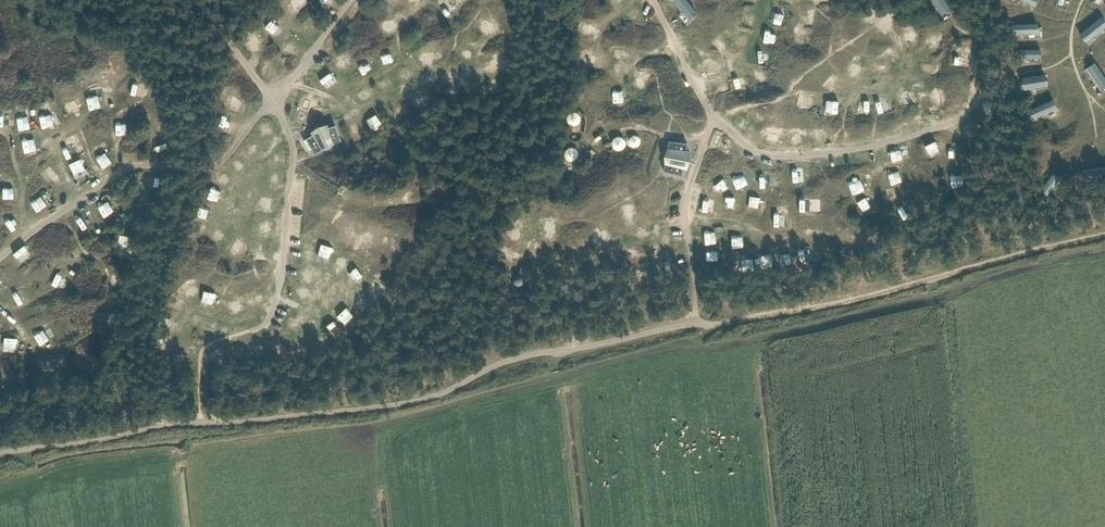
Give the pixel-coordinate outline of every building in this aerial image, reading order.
[(688,18),(696,12),(687,0),(674,0),(688,18)] [(945,19),(956,13),(950,0),(936,0),(945,19)] [(1079,35),(1085,42),(1093,36),(1094,37),(1104,27),(1104,22),(1101,18),(1079,35)] [(1038,22),(1011,24),(1011,34),(1039,32),(1038,22)] [(934,47),(940,49),(943,39),(937,37),(934,47)] [(1041,58),(1041,49),(1016,49),(1016,57),(1041,58)] [(1087,67),(1101,89),(1104,87),(1104,76),(1095,62),(1087,67)] [(1046,73),(1022,78),(1024,89),(1047,85),(1046,73)] [(834,80),(831,85),(841,90),(844,85),(834,80)] [(907,90),(911,107),(919,105),(915,88),(907,90)] [(1057,108),(1053,99),(1027,111),(1031,119),(1057,108)] [(884,114),(894,110),(890,100),(880,104),(884,114)] [(875,104),(864,105),(865,116),(876,115),(875,104)] [(972,127),(977,136),(986,131),(982,123),(972,127)] [(315,134),(307,139),(315,153),(316,153),(315,152),(323,148),(322,145),(323,144),(324,145),(329,143),(329,142),(331,141),(332,144),(340,140),(341,141),(335,126),(327,129),(326,126),(321,128),(322,129),(318,130),(318,129),(314,132),(315,134)] [(667,159),(664,171),(681,175),(684,166),(687,167),(688,162),(687,162),(688,157),(689,158),(689,152),(686,152),(687,143),(670,141),(668,153),(669,153),(668,159),(667,159)] [(935,161),(944,157),(940,146),(931,150),(935,161)] [(899,162),(909,159),(907,150),(896,153),(899,162)] [(809,185),(807,167),(796,168),(798,186),(809,185)] [(1082,171),(1084,181),(1104,177),(1104,167),(1082,171)] [(904,182),(915,179),(913,170),(901,173),(904,182)] [(1040,190),(1048,195),(1061,178),(1055,172),(1040,190)] [(855,186),(859,195),(870,190),(866,181),(855,186)] [(888,195),(890,204),(901,201),(898,192),(888,195)] [(916,223),(924,219),(919,208),(910,213),(916,223)] [(803,251),(807,267),(820,264),(817,248),(803,251)] [(786,256),(787,269),(799,269),(799,256),(786,256)]
